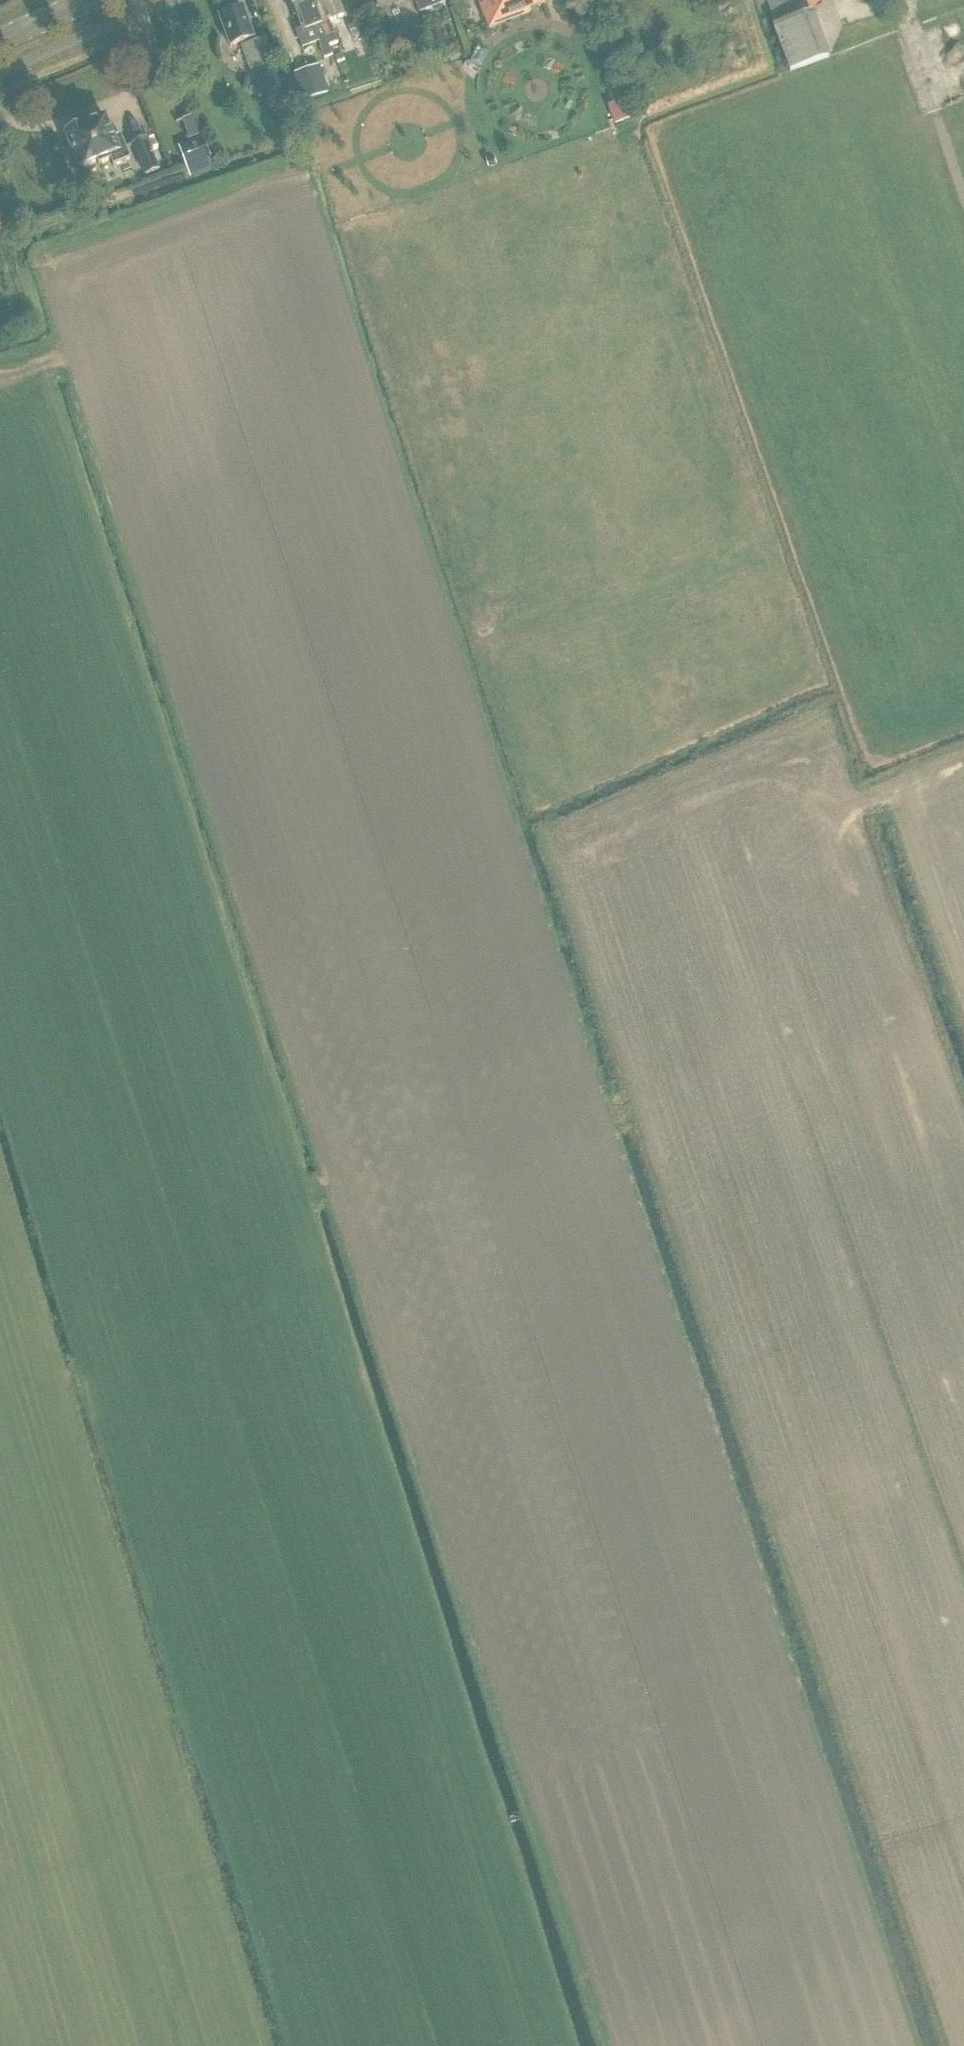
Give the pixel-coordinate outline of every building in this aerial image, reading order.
[(329,46),(311,0),(290,0),(302,29),(296,31),(303,48),(319,41),(326,58),(333,55),(329,46)] [(329,46),(338,42),(330,21),(344,15),(338,0),(311,0),(329,46)] [(420,13),(446,2),(445,0),(415,0),(420,13)] [(545,0),(479,0),(490,29),(531,12),(530,9),(546,2),(545,0)] [(827,50),(812,11),(797,17),(790,0),(768,0),(777,24),(773,26),(790,72),(830,57),(827,50)] [(219,16),(230,46),(240,43),(251,71),(259,68),(268,95),(282,90),(273,63),(275,62),(266,38),(256,42),(243,8),(219,16)] [(349,25),(353,37),(363,33),(359,22),(349,25)] [(329,91),(320,64),(286,75),(295,102),(329,91)] [(615,106),(609,109),(615,123),(629,117),(616,84),(607,88),(615,106)] [(85,125),(65,133),(80,169),(97,162),(99,165),(111,160),(113,167),(131,159),(121,135),(114,138),(106,117),(85,125)] [(160,170),(146,139),(134,144),(147,175),(148,175),(160,170)]
